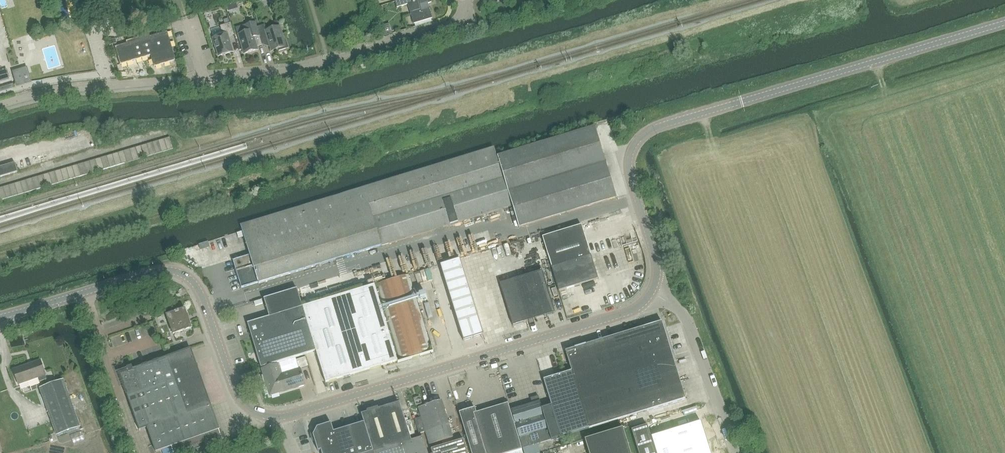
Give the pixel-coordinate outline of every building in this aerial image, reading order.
[(395,2),(397,8),(408,5),(414,24),(415,24),(431,19),(432,18),(428,4),(432,2),(431,0),(401,0),(395,2)] [(236,28),(238,35),(244,54),(257,50),(254,38),(260,36),(255,22),(236,28)] [(234,35),(231,23),(220,26),(223,35),(213,38),(218,56),(233,52),(228,37),(234,35)] [(384,36),(393,34),(390,24),(381,26),(384,36)] [(270,47),(271,51),(279,49),(279,51),(289,48),(286,40),(284,41),(280,26),(266,31),(264,25),(257,27),(263,45),(270,47)] [(115,47),(120,64),(151,55),(154,66),(176,60),(167,31),(150,36),(149,34),(132,39),(133,42),(115,47)] [(20,68),(13,71),(17,86),(32,82),(29,74),(23,76),(20,68)] [(9,79),(7,70),(0,72),(0,82),(9,79)] [(595,127),(497,157),(512,206),(519,228),(616,198),(595,127)] [(173,148),(169,136),(164,138),(168,149),(173,148)] [(168,149),(164,138),(158,140),(162,151),(168,149)] [(162,151),(158,140),(153,141),(156,153),(162,151)] [(156,153),(153,141),(147,143),(150,155),(156,153)] [(150,155),(147,143),(141,145),(145,156),(150,155)] [(145,156),(141,145),(135,147),(139,158),(145,156)] [(139,158),(135,147),(130,148),(133,160),(139,158)] [(133,160),(130,148),(124,150),(127,162),(133,160)] [(127,162),(124,150),(118,152),(121,163),(127,162)] [(121,163),(118,152),(112,154),(116,165),(121,163)] [(512,206),(497,157),(496,153),(243,231),(250,255),(250,256),(233,261),(242,288),(258,283),(259,284),(381,246),(512,206)] [(116,165),(112,154),(107,155),(110,167),(116,165)] [(110,167),(107,155),(101,157),(104,168),(110,167)] [(104,168),(101,157),(95,159),(99,170),(104,168)] [(99,170),(95,159),(89,160),(93,172),(99,170)] [(93,172),(89,160),(83,162),(87,174),(93,172)] [(17,171),(15,162),(0,167),(0,176),(17,171)] [(87,174),(83,162),(78,164),(81,175),(87,174)] [(81,175),(78,164),(72,166),(75,177),(81,175)] [(75,177),(72,166),(66,167),(70,179),(75,177)] [(70,179),(66,167),(60,169),(64,181),(70,179)] [(64,181),(60,169),(55,171),(58,182),(64,181)] [(58,182),(55,171),(49,173),(52,184),(58,182)] [(52,184),(49,173),(43,174),(46,186),(52,184)] [(46,186),(43,174),(37,176),(41,188),(46,186)] [(41,188),(37,176),(32,178),(35,189),(41,188)] [(35,189),(32,178),(26,179),(29,191),(35,189)] [(29,191),(26,179),(20,181),(23,193),(29,191)] [(23,193),(20,181),(14,183),(18,194),(23,193)] [(18,194),(14,183),(8,185),(12,196),(18,194)] [(12,196),(8,185),(3,186),(6,198),(12,196)] [(582,225),(543,236),(558,290),(598,278),(582,225)] [(512,243),(511,234),(493,237),(496,255),(516,252),(515,243),(512,243)] [(459,240),(451,242),(451,244),(442,246),(444,254),(456,252),(455,248),(461,247),(459,240)] [(464,341),(484,335),(461,259),(441,265),(464,341)] [(386,278),(393,276),(390,261),(383,262),(386,278)] [(500,283),(513,325),(555,312),(542,270),(500,283)] [(432,351),(409,274),(377,284),(399,361),(432,351)] [(571,294),(586,290),(584,283),(569,288),(571,294)] [(375,285),(303,307),(316,350),(325,382),(397,361),(375,285)] [(270,317),(248,323),(261,367),(278,362),(297,356),(316,350),(303,307),(297,289),(264,299),(270,317)] [(171,321),(169,322),(173,335),(192,328),(185,309),(169,315),(171,321)] [(428,324),(442,320),(440,315),(427,318),(428,324)] [(572,371),(589,429),(686,399),(662,322),(566,352),(572,371)] [(187,414),(211,405),(191,349),(167,358),(187,414)] [(278,362),(261,367),(261,368),(270,395),(305,385),(300,369),(298,360),(297,356),(278,362)] [(306,357),(298,360),(300,369),(309,366),(306,357)] [(128,371),(119,374),(126,395),(127,395),(127,396),(140,431),(148,428),(152,440),(156,452),(192,440),(220,430),(215,417),(211,405),(187,414),(167,358),(159,360),(153,362),(154,362),(148,364),(142,366),(142,367),(133,370),(132,367),(127,369),(128,371)] [(29,363),(15,369),(20,384),(38,377),(40,382),(47,379),(46,375),(41,361),(30,364),(29,363)] [(589,429),(572,371),(543,380),(551,406),(561,437),(589,429)] [(40,388),(57,436),(81,428),(64,380),(40,388)] [(537,444),(551,440),(548,428),(538,396),(531,399),(532,404),(511,410),(523,449),(524,452),(540,452),(537,444)] [(422,404),(420,397),(413,399),(416,406),(422,404)] [(453,438),(441,401),(418,408),(430,445),(453,438)] [(361,414),(364,423),(373,452),(412,441),(400,402),(361,414)] [(471,452),(510,452),(522,449),(508,404),(476,413),(474,408),(459,413),(471,452)] [(700,422),(651,437),(656,452),(710,452),(700,422)] [(373,452),(364,423),(334,432),(331,423),(317,428),(313,436),(318,452),(321,451),(322,452),(371,452),(373,452)] [(632,430),(639,452),(656,452),(651,437),(647,425),(632,430)] [(623,428),(585,440),(589,452),(631,452),(623,428)] [(557,445),(562,444),(559,432),(554,433),(557,445)] [(373,452),(428,452),(427,451),(423,437),(412,441),(373,452)] [(428,452),(468,452),(464,440),(427,451),(428,452)] [(300,452),(305,451),(306,452),(312,452),(310,452),(307,443),(297,446),(300,452)]
